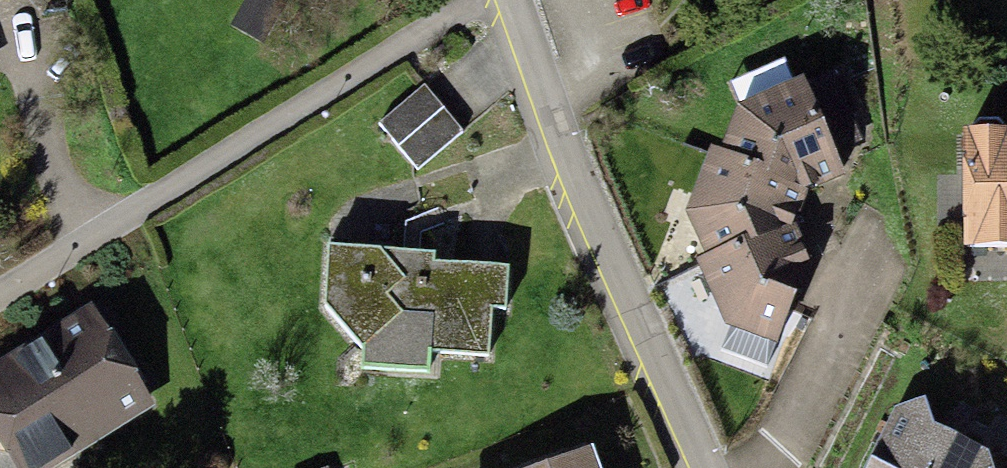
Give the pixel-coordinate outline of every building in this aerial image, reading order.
[(803,77),(739,103),(722,147),(768,164),(765,172),(807,188),(843,173),(833,148),(860,138),(833,72),(806,83),(803,77)] [(417,100),(383,132),(417,169),(452,138),(417,100)] [(964,126),(965,246),(1006,245),(1006,125),(1004,125),(999,117),(978,118),(974,126),(964,126)] [(768,164),(722,147),(711,144),(687,210),(705,253),(744,237),(747,243),(795,223),(807,188),(765,172),(768,164)] [(744,237),(705,253),(696,257),(724,322),(729,324),(719,350),(769,369),(810,260),(795,223),(747,243),(744,237)] [(429,260),(324,261),(325,339),(404,338),(405,369),(489,368),(488,308),(507,308),(506,275),(429,276),(429,260)] [(0,375),(0,459),(6,467),(55,467),(139,417),(82,325),(0,375)] [(863,467),(995,467),(989,449),(933,421),(925,395),(895,405),(863,467)]
